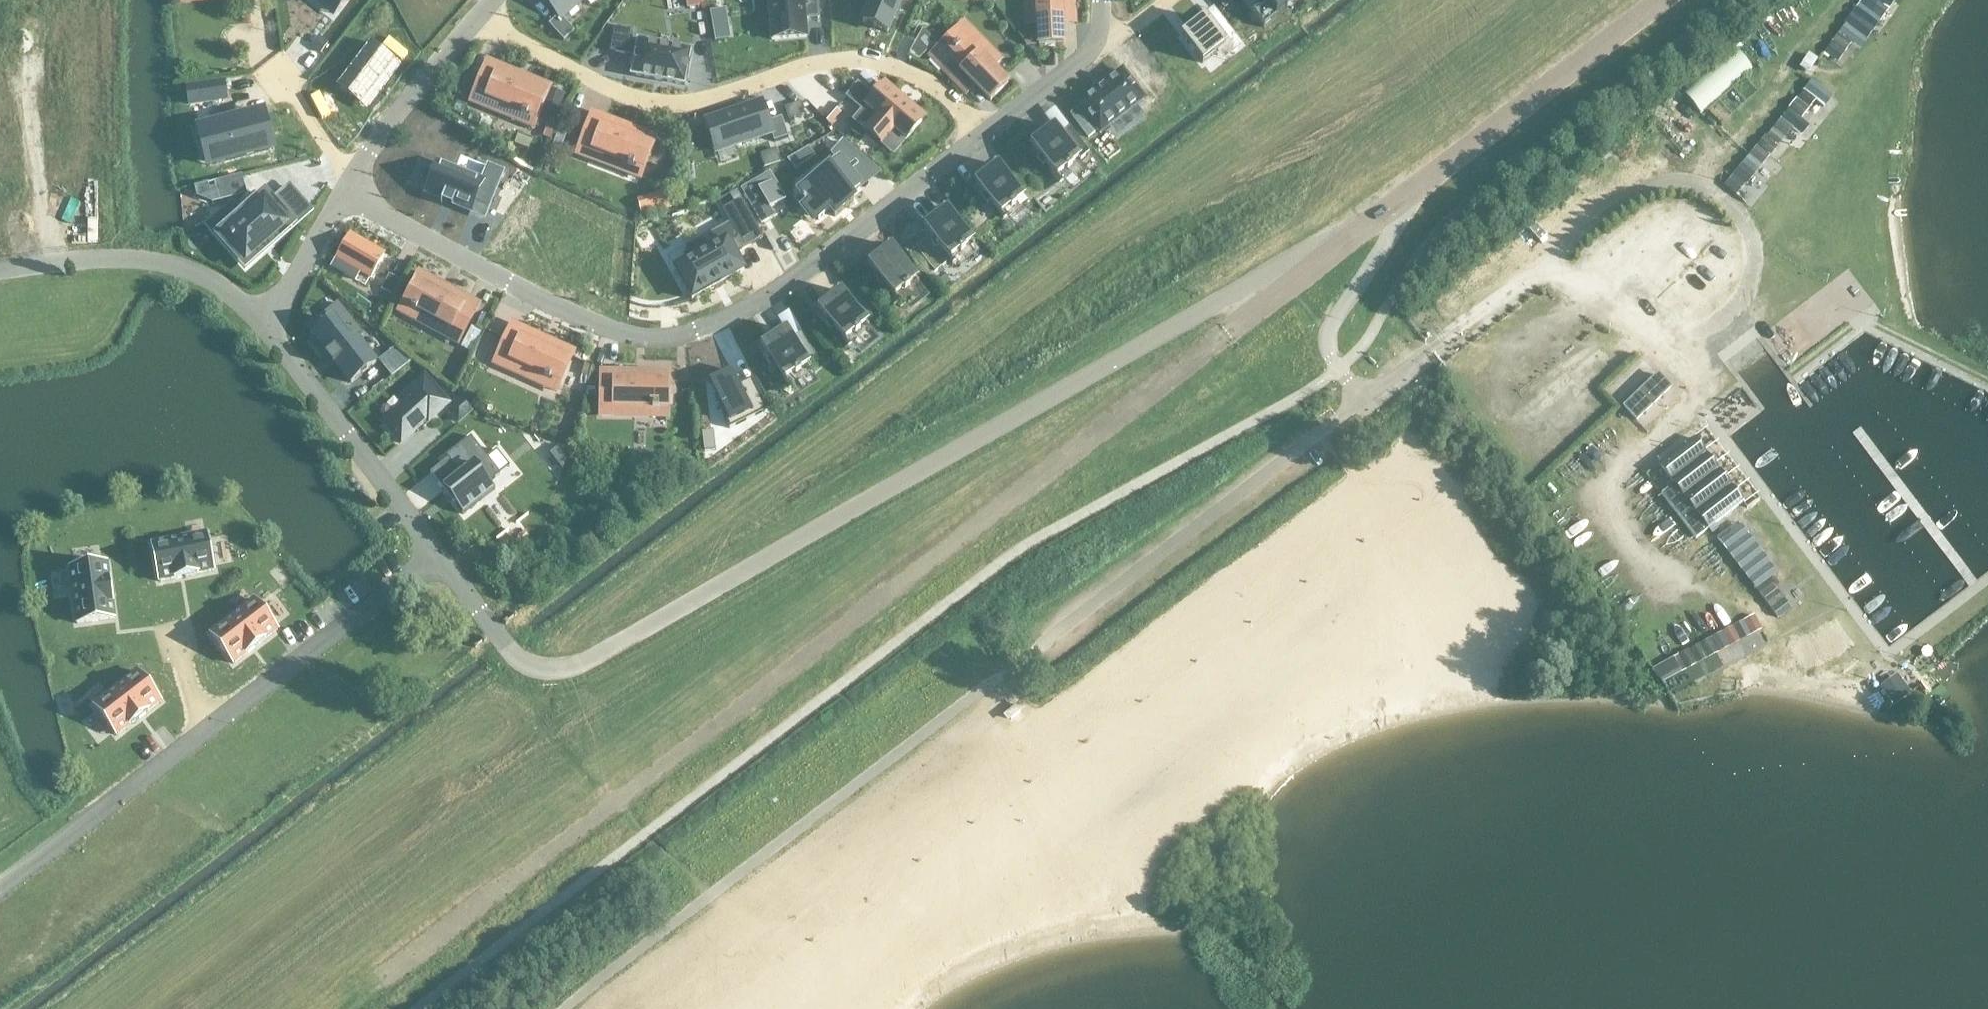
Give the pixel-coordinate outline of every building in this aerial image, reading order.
[(327,11),(334,2),(340,6),(344,0),(313,0),(327,11)] [(558,16),(549,25),(563,41),(574,31),(562,18),(582,0),(544,0),(558,16)] [(805,21),(818,20),(817,0),(768,0),(771,41),(806,38),(805,21)] [(862,23),(887,33),(901,0),(871,0),(862,23)] [(1038,47),(1063,46),(1061,17),(1074,17),(1074,0),(1031,0),(1032,24),(1037,24),(1038,47)] [(1262,28),(1285,10),(1277,0),(1240,0),(1262,28)] [(1876,2),(1872,0),(1862,0),(1859,5),(1868,12),(1876,2)] [(1861,22),(1868,12),(1859,5),(1852,14),(1861,22)] [(1854,31),(1861,22),(1852,14),(1844,24),(1845,25),(1854,31)] [(1193,53),(1202,64),(1225,46),(1205,20),(1182,38),(1193,53)] [(1848,41),(1855,32),(1854,31),(1845,25),(1838,34),(1848,41)] [(616,28),(611,52),(627,55),(635,56),(631,76),(684,86),(690,52),(638,42),(637,44),(629,43),(632,31),(616,28)] [(1841,51),(1848,41),(1838,34),(1831,44),(1841,51)] [(952,49),(954,52),(948,57),(939,48),(929,58),(960,90),(970,81),(990,101),(1008,84),(992,68),(995,65),(969,37),(958,47),(956,45),(952,49)] [(1833,61),(1841,51),(1831,44),(1824,54),(1833,61)] [(367,46),(338,85),(362,103),(391,64),(367,46)] [(1685,95),(1700,114),(1754,69),(1739,50),(1685,95)] [(1081,108),(1071,116),(1088,137),(1097,130),(1100,133),(1143,100),(1121,72),(1078,105),(1081,108)] [(524,84),(517,81),(516,84),(495,75),(492,82),(481,78),(472,101),(483,106),(485,100),(521,115),(520,118),(525,120),(527,117),(535,120),(548,89),(526,80),(524,84)] [(1810,82),(1802,93),(1813,101),(1821,90),(1810,82)] [(225,99),(223,84),(188,89),(190,105),(225,99)] [(847,97),(862,111),(866,107),(883,122),(875,131),(885,139),(893,130),(905,141),(921,122),(881,88),(872,98),(857,85),(847,97)] [(1802,93),(1794,103),(1804,112),(1813,101),(1802,93)] [(1051,118),(1065,108),(1058,98),(1044,108),(1051,118)] [(784,108),(788,121),(804,115),(800,103),(784,108)] [(1794,103),(1785,114),(1796,122),(1804,112),(1794,103)] [(761,104),(706,123),(714,146),(729,141),(730,146),(770,133),(773,142),(787,138),(781,118),(767,123),(761,104)] [(219,124),(203,128),(212,164),(228,160),(272,149),(263,113),(219,124)] [(1785,114),(1777,125),(1788,133),(1796,122),(1785,114)] [(1777,125),(1769,136),(1780,144),(1788,133),(1777,125)] [(1050,126),(1029,142),(1059,181),(1080,165),(1050,126)] [(653,139),(631,131),(629,135),(622,133),(621,135),(600,127),(598,134),(587,130),(578,154),(589,158),(592,151),(628,164),(627,167),(633,169),(634,166),(642,169),(653,139)] [(1070,127),(1058,135),(1078,161),(1089,152),(1070,127)] [(1769,136),(1761,146),(1771,155),(1780,144),(1769,136)] [(853,203),(848,197),(859,188),(844,168),(858,157),(842,143),(832,155),(838,162),(798,193),(818,220),(829,211),(834,217),(853,203)] [(1761,146),(1752,157),(1763,165),(1771,155),(1761,146)] [(1752,157),(1744,168),(1755,176),(1763,165),(1752,157)] [(1011,174),(1003,163),(997,167),(1005,178),(1011,174)] [(438,164),(426,194),(470,212),(474,204),(489,210),(504,172),(487,165),(480,181),(438,164)] [(1002,220),(1024,203),(995,164),(973,181),(1002,220)] [(1744,168),(1736,179),(1747,187),(1755,176),(1744,168)] [(769,174),(741,190),(761,224),(770,219),(765,211),(769,208),(784,200),(769,174)] [(240,177),(216,184),(221,200),(244,193),(240,177)] [(1736,179),(1728,189),(1738,198),(1747,187),(1736,179)] [(238,257),(253,244),(260,251),(288,226),(259,194),(239,212),(243,217),(221,237),(238,257)] [(692,260),(674,270),(691,300),(711,289),(712,290),(724,283),(723,282),(743,271),(734,255),(762,239),(740,201),(723,210),(738,238),(728,243),(726,241),(708,251),(702,239),(686,248),(692,260)] [(921,224),(949,264),(971,248),(944,208),(921,224)] [(350,236),(337,258),(371,278),(384,255),(350,236)] [(946,265),(930,242),(918,250),(934,273),(946,265)] [(917,286),(888,246),(866,262),(895,302),(917,286)] [(450,328),(446,335),(457,341),(469,319),(459,313),(462,307),(443,296),(444,294),(437,290),(439,286),(419,275),(403,303),(411,307),(410,310),(415,313),(416,310),(450,328)] [(816,307),(847,345),(868,329),(838,290),(816,307)] [(332,321),(313,336),(328,355),(325,357),(333,367),(335,364),(351,383),(375,364),(356,339),(349,343),(332,321)] [(782,329),(760,344),(784,381),(807,366),(805,363),(817,355),(801,331),(789,339),(782,329)] [(506,340),(496,363),(507,368),(510,361),(545,376),(544,379),(549,382),(551,379),(559,383),(572,353),(550,344),(548,348),(541,345),(540,347),(520,338),(517,345),(506,340)] [(614,389),(602,389),(602,414),(614,414),(614,406),(653,405),(653,409),(659,408),(659,405),(668,405),(667,373),(643,374),(643,379),(636,379),(636,370),(636,367),(614,367),(614,370),(614,389)] [(731,373),(711,384),(717,396),(713,398),(729,429),(767,410),(751,379),(738,385),(732,373),(731,371),(730,372),(731,373)] [(407,399),(381,421),(399,442),(434,411),(436,412),(447,403),(423,375),(402,393),(407,399)] [(1635,420),(1669,388),(1657,375),(1623,407),(1635,420)] [(448,459),(444,461),(446,463),(449,461),(461,476),(445,489),(454,500),(452,501),(454,503),(455,501),(463,512),(461,513),(463,515),(481,500),(476,493),(500,474),(471,437),(446,457),(448,459)] [(1658,466),(1673,485),(1659,495),(1694,540),(1742,503),(1693,439),(1658,466)] [(1664,518),(1665,517),(1658,510),(1643,524),(1658,540),(1672,526),(1664,518)] [(1732,532),(1720,542),(1727,552),(1740,542),(1732,532)] [(206,534),(151,545),(159,582),(213,571),(206,534)] [(1740,542),(1727,552),(1734,561),(1747,551),(1740,542)] [(1747,551),(1734,561),(1741,571),(1754,561),(1747,551)] [(1754,561),(1741,571),(1749,580),(1761,571),(1754,561)] [(69,569),(77,624),(114,619),(107,564),(69,569)] [(1761,571),(1749,580),(1756,590),(1769,580),(1761,571)] [(1769,580),(1756,590),(1763,599),(1776,590),(1769,580)] [(1776,590),(1763,599),(1770,609),(1783,599),(1776,590)] [(1783,599),(1770,609),(1778,618),(1790,609),(1783,599)] [(277,630),(254,600),(210,634),(233,664),(277,630)] [(1760,630),(1753,616),(1742,622),(1750,636),(1760,630)] [(1750,636),(1742,622),(1731,627),(1739,642),(1750,636)] [(1739,642),(1731,627),(1721,633),(1728,647),(1739,642)] [(1728,647),(1721,633),(1710,639),(1718,653),(1728,647)] [(1718,653),(1710,639),(1700,644),(1707,658),(1718,653)] [(1707,658),(1700,644),(1689,650),(1697,664),(1707,658)] [(1697,664),(1689,650),(1678,656),(1686,670),(1697,664)] [(1686,670),(1678,656),(1668,661),(1675,675),(1686,670)] [(93,706),(116,736),(160,702),(137,672),(93,706)] [(1898,672),(1884,683),(1893,696),(1908,685),(1898,672)] [(1014,736),(1031,722),(1025,714),(1008,728),(1014,736)]
